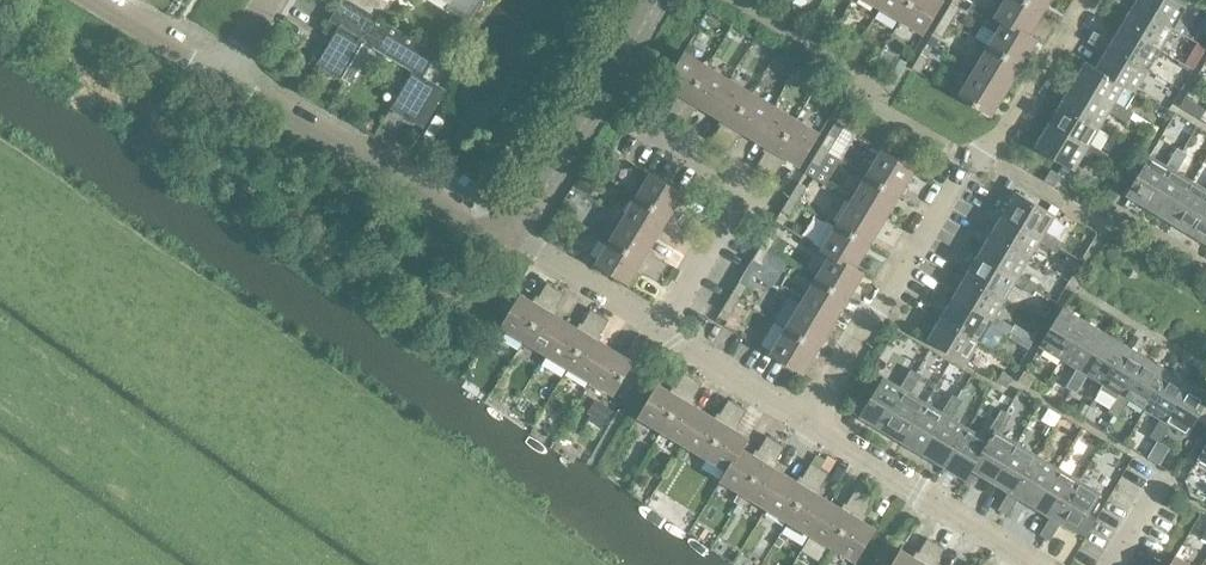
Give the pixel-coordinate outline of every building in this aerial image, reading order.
[(391,107),(408,117),(431,78),(425,75),(439,52),(380,17),(379,18),(348,0),(341,0),(323,31),(332,36),(317,63),(350,83),(359,68),(351,63),(364,41),(413,70),(391,107)] [(379,18),(380,17),(389,1),(387,0),(348,0),(379,18)] [(451,3),(448,8),(469,21),(482,0),(445,0),(451,3)] [(911,0),(881,0),(878,5),(900,18),(911,0)] [(943,0),(911,0),(900,18),(924,33),(943,0)] [(1026,0),(1005,0),(995,16),(1003,21),(1004,20),(1029,35),(1029,34),(1043,11),(1026,0)] [(1043,11),(1050,0),(1026,0),(1043,11)] [(1122,4),(1131,9),(1122,25),(1161,48),(1174,26),(1135,4),(1137,0),(1125,0),(1122,4)] [(1135,4),(1174,26),(1186,6),(1177,0),(1137,0),(1135,4)] [(960,7),(951,2),(942,16),(951,22),(960,7)] [(720,15),(708,8),(702,19),(713,26),(720,15)] [(942,36),(951,22),(942,16),(933,31),(942,36)] [(989,45),(1022,65),(1038,39),(1029,34),(1029,35),(1004,20),(1003,21),(989,45)] [(1122,25),(1112,41),(1109,46),(1148,69),(1161,48),(1122,25)] [(1097,46),(1103,36),(1094,30),(1088,40),(1097,46)] [(1103,36),(1097,46),(1106,51),(1097,67),(1135,90),(1148,69),(1109,46),(1112,41),(1103,36)] [(974,70),(1007,90),(1022,65),(989,45),(974,70)] [(677,118),(708,65),(684,51),(664,84),(679,93),(668,113),(677,118)] [(912,67),(921,72),(929,57),(921,52),(912,67)] [(1125,106),(1134,91),(1135,90),(1097,67),(1087,60),(1074,82),(1112,105),(1109,111),(1118,116),(1124,106),(1125,106)] [(710,111),(730,78),(708,65),(677,118),(686,123),(698,103),(710,111)] [(1007,90),(974,70),(959,95),(992,115),(1007,90)] [(730,78),(710,111),(724,119),(712,139),(720,144),(752,91),(730,78)] [(1061,103),(1100,126),(1109,111),(1112,105),(1074,82),(1061,103)] [(752,91),(720,144),(730,150),(742,130),(755,138),(775,105),(752,91)] [(1048,124),(1087,147),(1084,152),(1093,158),(1099,147),(1090,142),(1100,126),(1061,103),(1048,124)] [(775,105),(755,138),(768,145),(756,166),(765,171),(797,118),(775,105)] [(1133,111),(1125,106),(1124,106),(1118,116),(1127,122),(1133,111)] [(800,165),(820,132),(797,118),(765,171),(774,176),(786,156),(800,165)] [(1074,170),(1084,152),(1087,147),(1048,124),(1035,146),(1074,170)] [(837,137),(828,132),(820,146),(828,151),(837,137)] [(820,166),(828,151),(820,146),(811,161),(820,166)] [(1172,155),(1183,161),(1188,152),(1178,146),(1172,155)] [(1102,163),(1109,153),(1099,147),(1093,158),(1102,163)] [(866,176),(899,195),(915,169),(882,149),(866,176)] [(1126,193),(1148,207),(1172,168),(1177,171),(1183,161),(1172,155),(1166,165),(1149,156),(1126,193)] [(1061,174),(1051,168),(1046,179),(1056,184),(1061,174)] [(1193,180),(1177,171),(1172,168),(1148,207),(1169,219),(1193,180)] [(676,206),(685,192),(651,172),(636,197),(690,229),(696,219),(676,206)] [(851,200),(884,220),(899,195),(866,176),(851,200)] [(1169,219),(1190,232),(1205,205),(1205,188),(1193,180),(1169,219)] [(807,186),(799,181),(790,195),(799,201),(807,186)] [(1043,235),(1040,241),(1049,246),(1055,236),(1046,230),(1056,214),(1016,190),(1004,211),(1043,235)] [(790,215),(799,201),(790,195),(781,210),(790,215)] [(623,219),(656,239),(665,225),(685,236),(690,229),(636,197),(623,219)] [(837,225),(870,244),(884,220),(851,200),(837,225)] [(1190,232),(1205,241),(1205,205),(1190,232)] [(1031,255),(1040,241),(1043,235),(1004,211),(992,232),(1031,255)] [(609,241),(662,274),(669,263),(650,250),(656,239),(623,219),(609,241)] [(870,244),(837,225),(822,249),(830,254),(831,253),(855,268),(856,267),(870,244)] [(778,235),(769,230),(761,245),(769,250),(778,235)] [(1018,277),(1014,283),(1024,288),(1030,278),(1021,272),(1031,255),(992,232),(979,254),(1018,277)] [(1055,236),(1049,246),(1058,252),(1064,241),(1055,236)] [(638,269),(658,280),(662,274),(609,241),(596,263),(629,283),(638,269)] [(761,264),(769,250),(761,245),(752,259),(761,264)] [(815,279),(848,299),(865,272),(856,267),(855,268),(831,253),(830,254),(815,279)] [(1006,297),(1014,283),(1018,277),(979,254),(967,274),(1006,297)] [(993,319),(989,325),(998,330),(1004,320),(995,314),(1006,297),(967,274),(954,296),(993,319)] [(1033,294),(1039,283),(1030,278),(1024,288),(1033,294)] [(749,284),(740,279),(731,294),(740,299),(749,284)] [(800,304),(834,324),(848,299),(815,279),(800,304)] [(536,301),(521,293),(501,326),(526,340),(557,287),(548,281),(536,301)] [(557,287),(526,340),(548,354),(568,320),(554,312),(566,292),(557,287)] [(731,313),(740,299),(731,294),(722,309),(731,313)] [(981,339),(989,325),(993,319),(954,296),(942,316),(981,339)] [(834,324),(800,304),(786,327),(820,347),(834,324)] [(1063,306),(1040,345),(1062,358),(1085,319),(1063,306)] [(570,367),(601,313),(592,308),(580,328),(568,320),(548,354),(570,367)] [(592,380),(611,347),(598,339),(610,318),(601,313),(570,367),(592,380)] [(981,339),(942,316),(928,339),(967,362),(981,339)] [(1062,358),(1077,367),(1082,370),(1106,331),(1085,319),(1062,358)] [(1004,320),(998,330),(1008,335),(1010,331),(1014,325),(1004,320)] [(1036,335),(1015,323),(1014,325),(1010,331),(1031,343),(1036,335)] [(771,352),(796,368),(804,372),(820,347),(786,327),(771,352)] [(1082,370),(1077,367),(1072,376),(1082,382),(1088,373),(1103,383),(1127,344),(1106,331),(1082,370)] [(611,347),(592,380),(615,394),(646,340),(636,334),(624,354),(611,347)] [(1103,383),(1119,392),(1124,395),(1147,356),(1127,344),(1103,383)] [(1124,395),(1119,392),(1114,401),(1124,407),(1129,398),(1145,408),(1168,369),(1147,356),(1124,395)] [(922,374),(911,368),(905,377),(916,383),(922,374)] [(1145,408),(1161,417),(1166,420),(1189,381),(1168,369),(1145,408)] [(1007,386),(1013,376),(1003,370),(997,380),(1007,386)] [(1019,379),(1029,385),(1035,376),(1024,370),(1019,379)] [(662,431),(695,377),(685,371),(674,390),(659,381),(637,416),(662,431)] [(860,414),(882,428),(905,389),(911,393),(916,383),(905,377),(900,386),(883,376),(860,414)] [(1082,382),(1072,376),(1067,385),(1077,391),(1082,382)] [(685,445),(706,409),(692,401),(703,382),(695,377),(662,431),(685,445)] [(1161,417),(1156,426),(1166,432),(1171,423),(1188,433),(1205,404),(1205,391),(1189,381),(1166,420),(1161,417)] [(926,402),(911,393),(905,389),(882,428),(903,440),(926,402)] [(947,402),(958,408),(964,399),(953,393),(947,402)] [(706,409),(685,445),(707,458),(739,403),(729,398),(718,417),(706,409)] [(596,399),(588,412),(592,414),(587,421),(600,429),(612,408),(596,399)] [(1124,407),(1114,401),(1108,410),(1119,416),(1124,407)] [(926,402),(903,440),(923,453),(946,414),(952,418),(958,408),(947,402),(941,411),(926,402)] [(707,458),(726,470),(728,471),(743,446),(745,447),(751,437),(736,428),(748,409),(739,403),(707,458)] [(1001,408),(996,417),(1006,423),(1012,414),(1001,408)] [(944,465),(967,427),(952,418),(946,414),(923,453),(944,465)] [(967,427),(944,465),(967,478),(973,468),(995,430),(1001,433),(1006,423),(996,417),(983,436),(967,427)] [(1166,432),(1156,426),(1150,435),(1160,441),(1166,432)] [(992,480),(1015,441),(1001,433),(995,430),(973,468),(992,480)] [(745,494),(777,440),(767,434),(756,454),(745,447),(743,446),(728,471),(726,470),(721,479),(745,494)] [(777,440),(745,494),(768,507),(787,474),(773,466),(785,445),(777,440)] [(992,480),(1009,490),(1014,493),(1036,454),(1015,441),(992,480)] [(1014,493),(1009,490),(1004,499),(1014,505),(1019,496),(1034,505),(1057,466),(1036,454),(1014,493)] [(787,474),(768,507),(789,520),(821,467),(811,461),(799,481),(787,474)] [(1034,505),(1051,515),(1055,518),(1078,479),(1057,466),(1034,505)] [(821,467),(789,520),(811,533),(831,500),(818,492),(830,472),(821,467)] [(1055,518),(1051,515),(1045,524),(1056,530),(1061,522),(1078,532),(1101,493),(1078,479),(1055,518)] [(831,500),(811,533),(833,546),(865,493),(856,487),(844,508),(831,500)] [(865,493),(833,546),(856,560),(876,527),(862,519),(874,498),(865,493)] [(1014,505),(1004,499),(998,508),(1008,515),(1014,505)] [(1040,533),(1044,536),(1050,539),(1056,530),(1045,524),(1040,533)] [(936,541),(927,536),(916,556),(901,548),(891,564),(922,564),(936,541)] [(922,564),(935,564),(946,547),(936,541),(922,564)] [(1176,554),(1169,564),(1194,564),(1176,554)]
